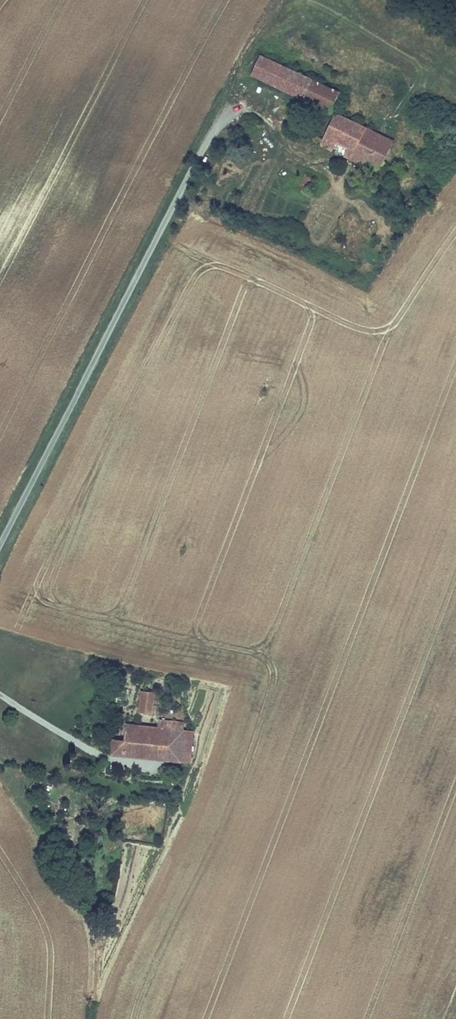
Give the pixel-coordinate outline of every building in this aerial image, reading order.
[(252,76),(262,80),(272,60),(262,55),(252,76)] [(262,80),(289,93),(299,72),(272,60),(262,80)] [(342,92),(299,72),(289,93),(332,113),(342,92)] [(358,163),(363,152),(385,163),(396,140),(337,113),(324,139),(321,145),(333,151),(336,144),(348,150),(345,157),(358,163)] [(324,139),(319,137),(316,143),(321,145),(324,139)] [(380,173),(385,163),(363,152),(358,163),(380,173)] [(435,169),(425,164),(420,175),(430,180),(435,169)] [(305,196),(314,180),(305,175),(297,191),(305,196)] [(149,693),(143,692),(142,714),(153,714),(154,699),(149,699),(149,693)] [(159,720),(159,727),(167,728),(178,729),(178,721),(159,720)] [(153,758),(166,759),(167,728),(159,727),(125,726),(124,742),(113,742),(112,756),(144,758),(145,744),(154,745),(153,758)] [(167,728),(166,759),(187,760),(189,729),(178,729),(167,728)] [(144,758),(153,758),(154,745),(145,744),(144,758)]
